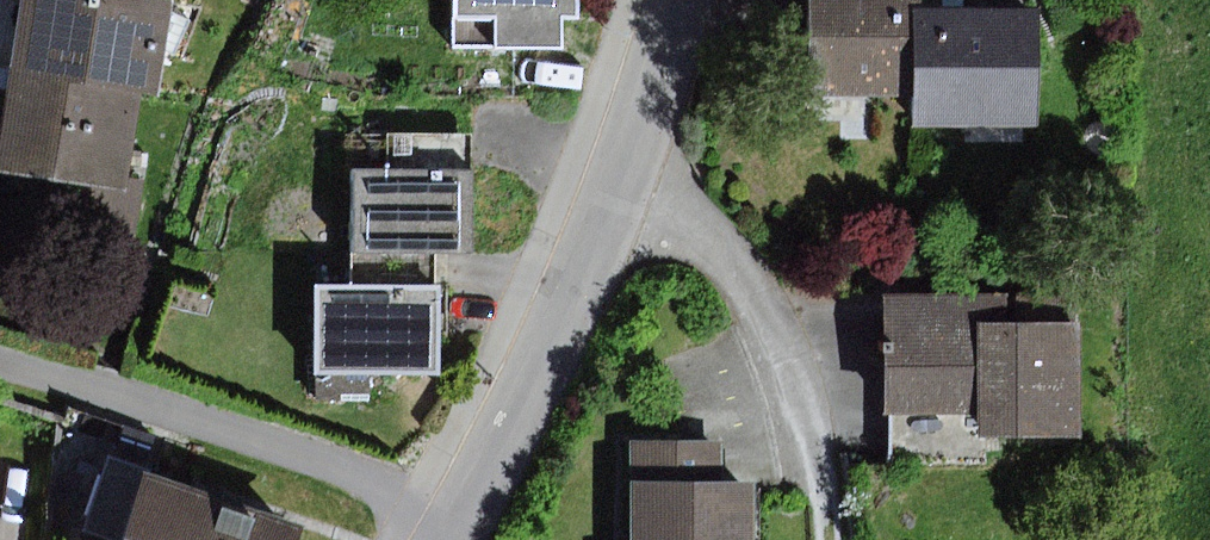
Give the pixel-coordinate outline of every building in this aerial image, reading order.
[(14,77),(25,0),(0,0),(0,75),(14,77)] [(14,77),(142,96),(160,99),(174,1),(171,0),(25,0),(14,77)] [(174,1),(235,9),(236,0),(171,0),(174,1)] [(455,46),(562,45),(562,15),(580,15),(580,0),(454,0),(455,46)] [(813,96),(919,96),(919,9),(919,0),(814,0),(813,96)] [(1038,9),(919,9),(919,96),(918,125),(1038,125),(1038,9)] [(14,77),(1,169),(31,173),(128,188),(142,96),(14,77)] [(389,169),(353,169),(352,253),(442,254),(472,254),(472,134),(389,134),(389,169)] [(19,253),(31,173),(1,169),(0,169),(0,250),(19,253)] [(442,254),(352,253),(352,286),(442,286),(442,254)] [(352,286),(317,286),(316,407),(371,407),(371,373),(441,373),(442,286),(352,286)] [(1008,297),(886,299),(889,414),(981,412),(981,438),(982,440),(1090,438),(1087,320),(1008,322),(1008,297)] [(981,412),(889,414),(890,464),(982,463),(981,438),(981,412)] [(634,442),(635,481),(726,481),(726,442),(634,442)] [(150,477),(152,470),(108,455),(83,531),(110,539),(129,539),(150,477)] [(150,477),(129,539),(302,539),(305,528),(150,477)] [(635,481),(635,539),(756,539),(756,480),(726,481),(635,481)]
